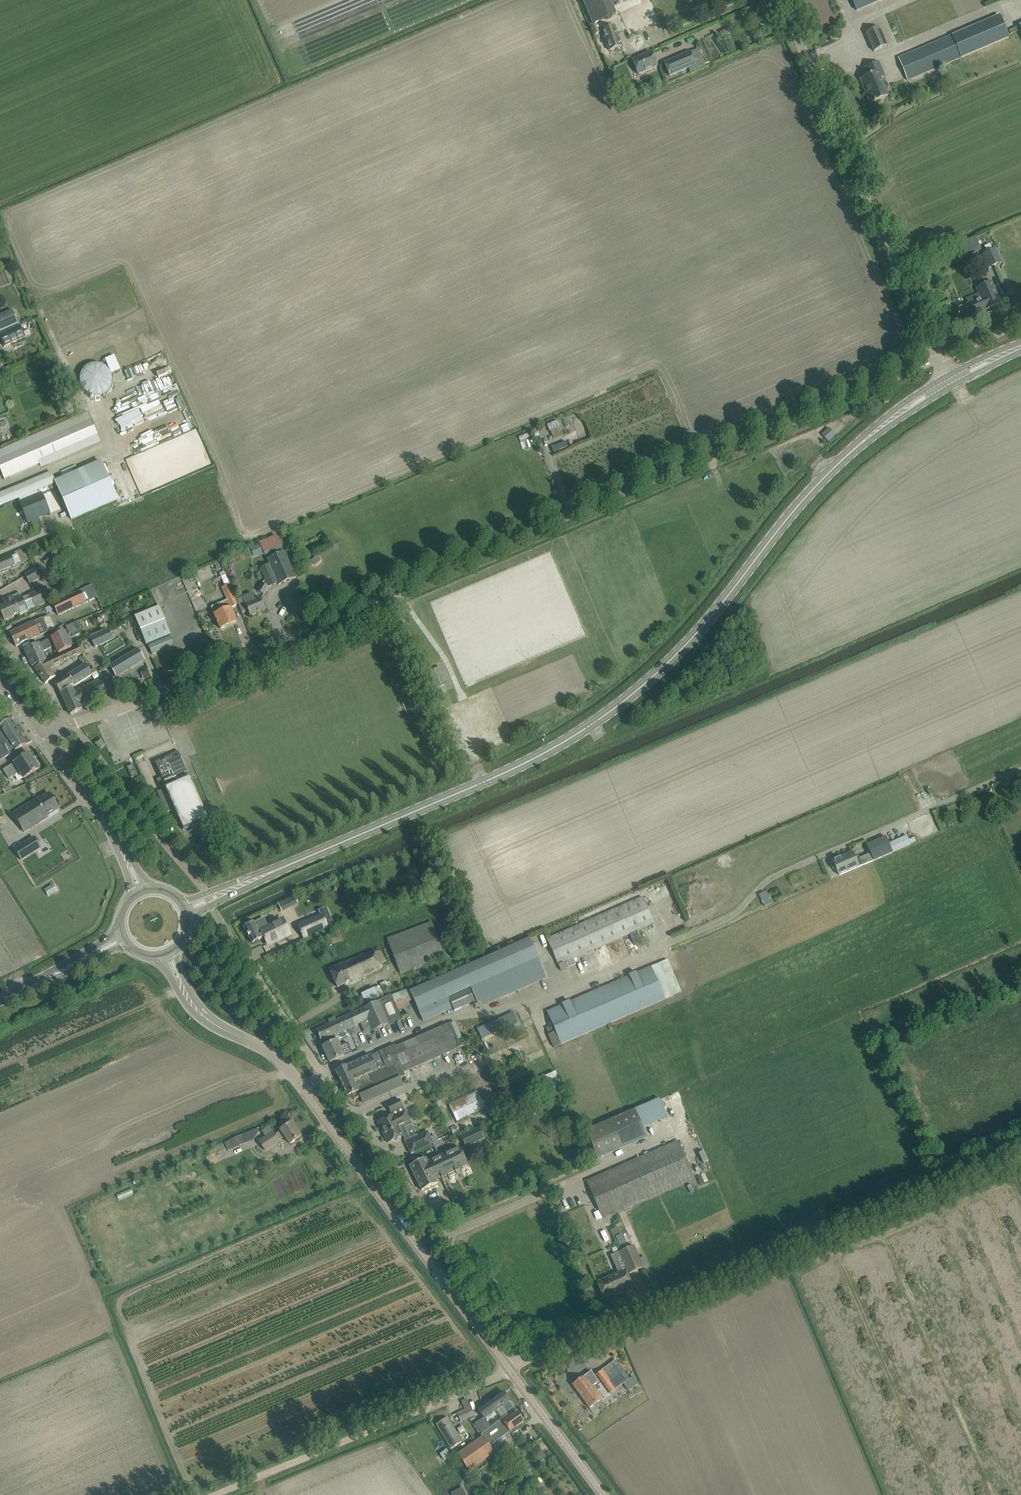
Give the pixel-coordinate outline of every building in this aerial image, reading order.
[(593,24),(616,14),(610,0),(582,0),(593,24)] [(857,10),(881,0),(852,0),(857,10)] [(1000,14),(898,57),(908,82),(1010,38),(1000,14)] [(622,46),(615,26),(602,31),(609,51),(622,46)] [(879,27),(866,33),(874,51),(887,46),(879,27)] [(728,28),(720,32),(722,37),(731,34),(728,28)] [(696,65),(691,52),(664,63),(670,76),(696,65)] [(657,67),(651,53),(632,61),(638,75),(657,67)] [(888,96),(878,73),(882,71),(879,62),(865,68),(868,76),(860,80),(870,104),(874,102),(874,103),(875,102),(875,101),(888,96)] [(969,253),(964,242),(957,245),(962,256),(969,253)] [(989,268),(1001,263),(995,249),(983,254),(989,268)] [(1001,303),(991,281),(976,288),(978,294),(966,299),(968,304),(955,309),(961,321),(1001,303)] [(9,311),(0,315),(0,330),(14,324),(9,311)] [(21,327),(0,336),(0,337),(5,347),(26,338),(21,327)] [(105,359),(113,373),(121,369),(113,355),(105,359)] [(112,382),(112,379),(112,376),(111,373),(109,370),(107,368),(105,366),(102,364),(99,364),(96,363),(93,363),(90,364),(88,366),(85,368),(83,370),(82,372),(81,375),(80,378),(80,381),(81,384),(82,387),(84,390),(86,392),(89,393),(92,395),(95,395),(98,395),(101,395),(104,394),(106,392),(108,390),(110,387),(111,385),(112,382)] [(87,449),(101,442),(88,413),(74,419),(30,438),(43,468),(87,449)] [(557,421),(547,425),(550,431),(560,427),(557,421)] [(536,429),(531,431),(534,440),(541,438),(539,432),(537,432),(536,429)] [(565,442),(552,447),(554,452),(568,447),(565,442)] [(0,494),(0,502),(2,506),(56,484),(70,518),(116,498),(101,462),(54,481),(51,473),(0,494)] [(43,495),(21,504),(29,523),(51,514),(43,495)] [(11,510),(0,514),(0,527),(15,522),(11,510)] [(277,535),(260,542),(266,556),(282,549),(277,535)] [(54,558),(76,548),(73,541),(50,550),(54,558)] [(267,559),(269,564),(260,568),(266,579),(263,583),(257,591),(263,595),(268,587),(277,583),(278,585),(296,577),(285,552),(267,559)] [(11,557),(0,561),(0,572),(14,566),(11,557)] [(35,568),(25,574),(30,584),(41,578),(35,568)] [(91,585),(80,590),(83,598),(94,593),(91,585)] [(237,622),(231,608),(237,605),(229,586),(222,589),(227,601),(211,608),(217,621),(216,621),(217,623),(218,623),(220,629),(237,622)] [(51,599),(46,588),(22,599),(20,593),(12,597),(12,596),(4,600),(6,605),(0,608),(0,610),(5,620),(19,614),(20,615),(28,611),(28,610),(51,599)] [(78,590),(51,603),(57,615),(84,602),(78,590)] [(265,610),(262,600),(261,599),(256,602),(252,594),(243,598),(250,616),(265,610)] [(135,617),(146,645),(171,635),(160,607),(135,617)] [(18,629),(9,633),(16,647),(17,646),(25,642),(40,635),(49,631),(44,621),(35,625),(34,621),(18,629)] [(77,631),(79,630),(76,623),(65,628),(69,635),(71,634),(73,638),(79,635),(77,631)] [(108,631),(89,639),(94,648),(94,649),(112,641),(108,631)] [(59,653),(71,647),(65,632),(25,650),(32,667),(48,659),(44,651),(56,646),(59,653)] [(171,636),(148,645),(152,654),(174,645),(171,636)] [(94,648),(89,639),(80,643),(84,653),(94,648)] [(78,646),(45,661),(35,668),(46,684),(56,676),(50,668),(82,654),(78,646)] [(116,676),(144,660),(138,649),(110,666),(116,676)] [(72,688),(74,685),(75,686),(97,672),(95,668),(90,672),(85,665),(69,676),(68,676),(55,684),(61,693),(72,688)] [(148,668),(141,672),(144,679),(151,676),(148,668)] [(438,668),(428,672),(435,689),(445,685),(438,668)] [(81,706),(108,694),(101,679),(74,691),(74,692),(80,706),(81,706)] [(80,706),(74,692),(74,691),(72,688),(61,693),(71,715),(82,710),(81,706),(80,706)] [(11,719),(0,726),(0,760),(18,750),(27,744),(23,738),(26,736),(24,733),(21,735),(11,719)] [(105,745),(100,739),(95,743),(100,750),(105,745)] [(208,819),(190,777),(184,780),(182,775),(188,772),(179,751),(154,762),(161,778),(157,779),(161,790),(157,792),(167,813),(175,809),(183,830),(208,819)] [(35,762),(30,753),(3,770),(8,778),(15,773),(16,775),(20,773),(24,779),(33,773),(33,774),(35,772),(39,769),(38,767),(40,766),(37,761),(35,762)] [(138,775),(133,764),(127,767),(131,777),(138,775)] [(59,808),(49,793),(37,801),(36,800),(13,814),(24,832),(47,817),(47,816),(59,808)] [(892,852),(902,848),(898,840),(888,844),(885,836),(867,844),(874,861),(892,853),(892,852)] [(34,837),(14,850),(21,860),(41,848),(34,837)] [(858,856),(855,857),(852,852),(833,860),(834,863),(832,864),(831,865),(833,869),(834,869),(836,868),(839,875),(862,865),(858,856)] [(411,885),(404,888),(407,895),(414,892),(411,885)] [(765,891),(759,893),(765,906),(771,903),(765,891)] [(291,906),(298,903),(295,896),(294,896),(287,899),(287,900),(291,906)] [(563,963),(654,923),(642,897),(547,939),(558,965),(563,963)] [(323,911),(302,922),(308,933),(336,918),(328,902),(321,906),(323,911)] [(254,922),(244,927),(245,928),(252,943),(252,944),(262,939),(262,938),(265,937),(268,944),(289,934),(283,920),(268,927),(263,918),(254,922)] [(445,957),(432,922),(388,939),(401,974),(445,957)] [(329,934),(332,944),(343,940),(340,931),(329,934)] [(332,945),(329,938),(320,942),(322,949),(332,945)] [(530,940),(410,992),(418,1011),(423,1021),(453,1008),(454,1011),(477,1001),(473,990),(452,999),(452,998),(474,988),(482,1008),(548,980),(530,940)] [(339,965),(330,969),(338,987),(347,983),(382,968),(382,966),(376,953),(374,950),(358,957),(339,965)] [(660,963),(547,1012),(555,1031),(548,1035),(553,1047),(561,1044),(608,1024),(615,1021),(674,995),(660,963)] [(365,1002),(382,994),(379,986),(365,993),(361,994),(365,1002)] [(392,995),(363,1008),(368,1020),(373,1031),(402,1018),(392,995)] [(321,1041),(322,1040),(334,1035),(368,1020),(363,1008),(336,1020),(335,1017),(328,1020),(329,1023),(316,1029),(321,1041)] [(496,1020),(478,1028),(483,1041),(484,1042),(506,1032),(520,1026),(514,1012),(496,1020)] [(404,1072),(462,1047),(452,1022),(396,1047),(395,1045),(380,1052),(336,1071),(347,1096),(352,1094),(354,1100),(360,1097),(363,1103),(381,1095),(381,1094),(373,1098),(371,1092),(372,1092),(372,1091),(405,1076),(404,1072)] [(348,1042),(340,1046),(337,1040),(335,1041),(334,1039),(336,1038),(334,1035),(322,1040),(325,1046),(323,1047),(330,1062),(352,1052),(348,1042)] [(557,1070),(534,1081),(539,1092),(562,1081),(557,1070)] [(534,1082),(515,1090),(519,1100),(538,1092),(534,1082)] [(477,1092),(449,1105),(457,1121),(485,1108),(477,1092)] [(410,1122),(400,1099),(387,1105),(390,1113),(392,1112),(393,1115),(378,1122),(388,1143),(393,1140),(397,1141),(398,1138),(403,1135),(400,1127),(410,1122)] [(635,1109),(585,1130),(597,1158),(647,1137),(635,1109)] [(284,1136),(287,1139),(290,1144),(301,1137),(292,1123),(281,1130),(281,1131),(275,1134),(273,1132),(259,1141),(266,1151),(280,1142),(279,1140),(284,1136)] [(457,1126),(452,1129),(454,1134),(460,1132),(457,1126)] [(258,1128),(229,1141),(232,1148),(239,1145),(240,1146),(254,1140),(259,1132),(258,1128)] [(478,1128),(462,1136),(467,1146),(483,1139),(478,1128)] [(428,1131),(405,1142),(411,1154),(434,1143),(428,1131)] [(603,1219),(695,1179),(678,1141),(586,1181),(603,1219)] [(460,1147),(427,1162),(436,1180),(468,1165),(460,1147)] [(436,1180),(427,1162),(426,1158),(410,1165),(422,1191),(437,1183),(436,1180)] [(618,1226),(611,1230),(613,1235),(621,1232),(618,1226)] [(629,1274),(643,1268),(633,1246),(620,1252),(629,1274)] [(632,1287),(625,1271),(597,1283),(604,1297),(618,1291),(619,1293),(632,1287)] [(638,1384),(632,1376),(629,1379),(623,1371),(611,1379),(604,1369),(596,1374),(610,1393),(623,1383),(629,1391),(638,1384)] [(603,1398),(593,1386),(599,1382),(591,1371),(572,1385),(590,1408),(603,1398)] [(484,1405),(478,1409),(484,1418),(484,1417),(485,1418),(510,1401),(503,1392),(490,1401),(489,1400),(488,1400),(483,1403),(483,1404),(484,1405)] [(475,1418),(471,1408),(457,1413),(460,1421),(469,1417),(470,1420),(475,1418)] [(482,1437),(458,1454),(469,1471),(494,1453),(489,1447),(505,1435),(510,1432),(512,1434),(519,1430),(517,1427),(524,1422),(517,1412),(511,1417),(509,1414),(481,1435),(482,1437)] [(491,1427),(485,1418),(484,1417),(484,1418),(475,1424),(482,1433),(491,1427)] [(462,1441),(453,1426),(447,1418),(437,1425),(451,1448),(462,1441)] [(463,1425),(457,1428),(460,1434),(466,1431),(463,1425)] [(446,1450),(440,1455),(444,1460),(450,1456),(446,1450)]
